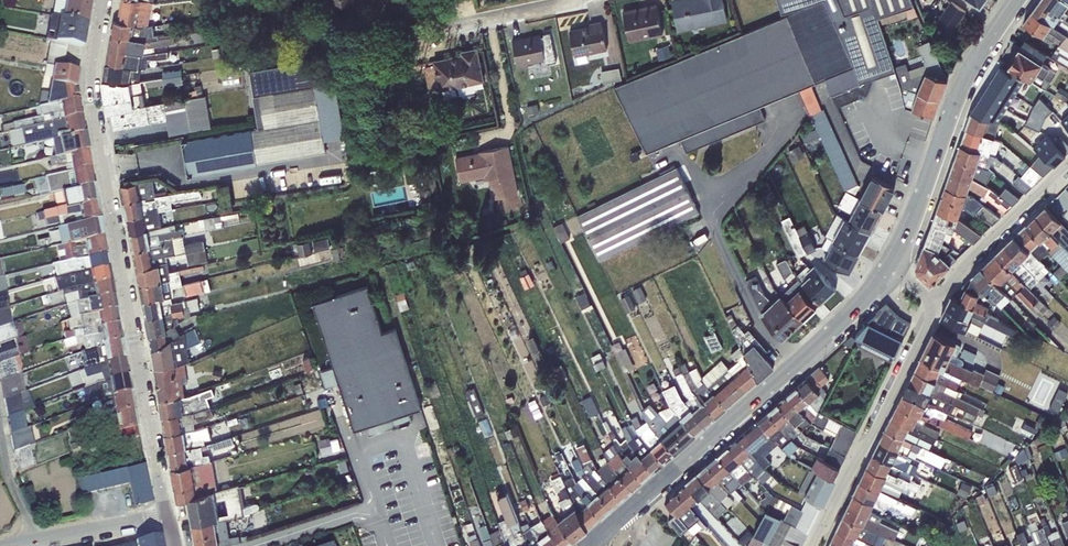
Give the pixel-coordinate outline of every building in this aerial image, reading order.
[(91,0),(55,0),(52,15),(87,22),(91,0)] [(147,0),(121,0),(117,21),(148,26),(152,1),(147,0)] [(405,15),(417,14),(416,0),(403,0),(405,15)] [(673,1),(679,31),(727,21),(723,0),(676,0),(673,1)] [(822,0),(778,0),(782,13),(822,0)] [(787,15),(815,83),(825,78),(832,95),(860,83),(824,0),(823,0),(787,15)] [(860,83),(832,95),(837,106),(859,97),(864,100),(866,94),(867,95),(873,81),(872,78),(895,70),(894,67),(880,25),(914,13),(912,6),(914,6),(911,0),(824,0),(860,83)] [(1031,11),(1066,33),(1067,34),(1067,21),(1065,19),(1067,14),(1064,11),(1067,5),(1067,2),(1065,0),(1039,0),(1031,11)] [(951,1),(935,24),(949,34),(966,11),(951,1)] [(656,4),(622,11),(629,42),(662,34),(656,4)] [(1031,11),(1023,22),(1059,44),(1066,33),(1031,11)] [(273,14),(259,16),(262,35),(276,32),(273,14)] [(82,46),(87,22),(52,15),(50,15),(46,40),(50,40),(67,44),(82,46)] [(787,15),(614,87),(646,152),(681,138),(686,152),(765,119),(760,105),(798,89),(811,84),(815,83),(787,15)] [(148,26),(117,21),(113,20),(110,34),(147,40),(170,37),(169,34),(164,35),(164,34),(158,35),(158,34),(154,35),(153,25),(148,26)] [(569,31),(574,56),(607,49),(601,21),(590,24),(590,26),(569,31)] [(523,37),(512,40),(518,68),(528,66),(533,65),(532,63),(545,60),(546,64),(556,62),(550,32),(543,33),(544,36),(541,36),(540,34),(528,36),(528,37),(523,39),(523,37)] [(1066,33),(1059,44),(1067,50),(1067,34),(1066,33)] [(147,40),(110,34),(108,49),(144,54),(154,53),(154,47),(171,44),(175,43),(174,36),(170,37),(147,40)] [(1025,39),(1008,64),(1026,76),(1045,88),(1056,72),(1041,63),(1047,53),(1025,39)] [(43,64),(45,65),(62,68),(67,44),(50,40),(46,62),(43,61),(43,64)] [(906,61),(894,67),(895,70),(902,92),(907,93),(908,88),(916,91),(939,98),(947,79),(935,51),(929,40),(917,45),(923,57),(924,65),(926,71),(921,73),(919,66),(908,70),(906,61)] [(1059,44),(1051,56),(1067,66),(1067,50),(1059,44)] [(668,45),(657,48),(661,59),(671,55),(668,45)] [(294,47),(283,49),(284,59),(296,57),(294,47)] [(462,54),(434,60),(435,68),(438,82),(439,90),(443,89),(474,83),(484,81),(477,47),(461,51),(462,54)] [(144,54),(108,49),(106,63),(141,68),(147,67),(148,58),(156,59),(168,57),(167,50),(154,53),(144,54)] [(310,61),(249,71),(254,96),(253,96),(258,128),(182,141),(188,176),(325,151),(324,141),(345,138),(333,64),(312,67),(310,61)] [(141,68),(106,63),(103,79),(122,82),(139,80),(141,68)] [(991,80),(1014,94),(1026,76),(1008,64),(1006,69),(1000,65),(991,80)] [(62,68),(45,65),(43,76),(51,78),(50,82),(75,86),(78,70),(62,68)] [(620,67),(601,71),(603,83),(622,80),(620,67)] [(429,84),(438,82),(435,68),(426,70),(429,84)] [(163,76),(145,79),(146,87),(163,84),(163,86),(185,82),(185,80),(186,80),(185,76),(182,76),(182,74),(163,76)] [(122,82),(103,79),(105,89),(104,89),(106,100),(110,99),(111,110),(144,104),(140,80),(139,80),(122,82)] [(991,80),(982,94),(1006,108),(1014,94),(991,80)] [(76,86),(75,86),(50,82),(49,92),(40,90),(38,106),(78,97),(76,86)] [(474,83),(443,89),(445,99),(476,92),(474,83)] [(821,108),(811,84),(798,89),(810,118),(813,118),(817,127),(820,135),(845,190),(858,184),(824,108),(821,108)] [(187,97),(203,95),(201,85),(194,86),(195,90),(186,91),(187,97)] [(1054,93),(1065,100),(1067,96),(1067,91),(1060,85),(1054,93)] [(907,93),(902,92),(905,106),(911,108),(916,91),(908,88),(907,93)] [(916,91),(911,108),(933,115),(939,98),(916,91)] [(187,97),(144,104),(111,110),(114,127),(167,117),(169,134),(211,127),(206,94),(203,95),(187,97)] [(971,112),(998,121),(1006,108),(982,94),(971,112)] [(81,115),(78,97),(38,106),(34,107),(37,117),(2,126),(3,132),(8,131),(81,115)] [(1026,123),(1039,131),(1046,116),(1052,110),(1040,97),(1033,106),(1026,123)] [(538,102),(525,105),(528,114),(540,111),(538,102)] [(998,121),(971,112),(965,128),(994,138),(999,121),(998,121)] [(84,132),(81,115),(8,131),(12,148),(42,141),(84,132)] [(817,127),(802,134),(805,142),(820,135),(817,127)] [(994,138),(965,128),(960,144),(995,156),(1000,140),(994,138)] [(87,149),(84,132),(42,141),(44,145),(48,147),(53,147),(54,156),(87,149)] [(1054,165),(1067,152),(1067,144),(1060,136),(1054,142),(1047,134),(1033,147),(1040,153),(1054,165)] [(1001,161),(995,156),(960,144),(955,157),(989,169),(990,162),(999,165),(1001,161)] [(479,152),(455,157),(460,181),(484,177),(484,179),(489,178),(493,198),(519,193),(509,145),(479,151),(479,152)] [(799,145),(788,151),(793,162),(804,156),(799,145)] [(90,167),(87,149),(54,156),(49,158),(50,167),(65,165),(66,172),(90,167)] [(1030,165),(1043,176),(1054,165),(1040,153),(1030,165)] [(989,169),(955,157),(951,170),(986,184),(992,172),(989,169)] [(1022,174),(1030,165),(1025,161),(1018,170),(1022,174)] [(578,216),(599,260),(699,212),(676,165),(660,172),(661,175),(578,216)] [(1022,174),(1020,177),(1032,187),(1043,176),(1030,165),(1022,174)] [(93,184),(90,167),(66,172),(44,177),(49,194),(52,193),(93,184)] [(986,184),(951,170),(945,186),(966,193),(968,187),(984,196),(999,208),(1005,212),(1011,206),(999,195),(986,184)] [(872,175),(860,197),(883,209),(894,187),(872,175)] [(1020,177),(1018,175),(1013,181),(1025,193),(1032,187),(1020,177)] [(49,194),(44,177),(35,179),(39,196),(49,194)] [(421,181),(416,181),(417,190),(420,190),(422,202),(432,201),(431,190),(437,190),(436,178),(428,179),(429,189),(422,190),(421,181)] [(120,184),(123,201),(145,196),(146,200),(155,199),(155,196),(167,194),(165,190),(155,191),(153,179),(120,184)] [(762,191),(764,190),(765,194),(761,195),(764,201),(775,195),(773,190),(772,190),(770,186),(767,180),(759,185),(762,191)] [(96,201),(93,184),(52,193),(56,210),(96,201)] [(860,185),(858,184),(845,190),(847,191),(855,195),(860,185)] [(0,191),(0,197),(1,199),(26,194),(24,185),(0,191)] [(966,193),(945,186),(937,209),(959,216),(962,205),(975,215),(977,213),(992,224),(1000,217),(995,213),(971,194),(966,193)] [(999,195),(1011,206),(1019,198),(1005,187),(999,195)] [(123,201),(126,217),(148,213),(148,209),(157,207),(158,210),(171,208),(172,208),(171,201),(202,196),(201,189),(167,194),(155,196),(155,199),(146,200),(145,196),(123,201)] [(855,195),(847,191),(838,206),(852,213),(860,197),(855,195)] [(883,209),(860,197),(852,213),(848,219),(871,231),(883,209)] [(99,218),(96,201),(56,210),(35,214),(37,221),(44,220),(46,227),(59,224),(59,227),(63,226),(62,216),(74,214),(75,224),(99,218)] [(1046,206),(1035,215),(1067,251),(1067,230),(1046,206)] [(126,217),(130,234),(161,228),(158,210),(157,207),(148,209),(148,213),(126,217)] [(999,208),(995,213),(1000,217),(1005,212),(999,208)] [(959,216),(937,209),(915,266),(916,272),(930,285),(934,281),(936,279),(936,278),(943,272),(946,269),(956,259),(950,252),(954,248),(949,243),(954,228),(974,242),(982,234),(959,216)] [(203,219),(198,220),(199,226),(205,225),(206,229),(240,223),(238,212),(221,215),(203,218),(203,219)] [(493,213),(482,219),(487,228),(498,223),(493,213)] [(871,231),(848,219),(837,213),(826,235),(828,236),(859,253),(871,231)] [(796,229),(790,215),(781,220),(799,256),(807,252),(796,229)] [(1035,215),(1016,234),(1016,235),(1032,251),(1041,242),(1049,250),(1067,270),(1067,251),(1035,215)] [(102,236),(99,218),(75,224),(63,226),(59,227),(56,228),(60,245),(74,242),(79,241),(102,236)] [(565,221),(554,226),(561,242),(570,238),(568,234),(571,233),(565,221)] [(130,234),(133,250),(160,245),(160,240),(183,235),(184,235),(182,228),(176,230),(175,225),(161,228),(130,234)] [(805,225),(796,229),(807,252),(808,253),(816,249),(805,225)] [(133,250),(136,269),(168,262),(166,256),(205,248),(203,240),(184,244),(183,235),(160,240),(160,245),(133,250)] [(1032,251),(1016,235),(1013,237),(1004,245),(1038,280),(1049,269),(1040,259),(1032,251)] [(75,247),(74,242),(60,245),(56,246),(59,263),(65,261),(105,253),(102,236),(79,241),(80,246),(75,247)] [(859,253),(828,236),(823,246),(829,249),(825,257),(824,256),(823,258),(848,272),(859,253)] [(328,237),(313,239),(315,250),(330,247),(328,237)] [(309,240),(297,243),(299,255),(312,252),(309,240)] [(1041,242),(1032,251),(1040,259),(1049,250),(1041,242)] [(1038,280),(1004,245),(996,254),(1029,288),(1038,280)] [(343,246),(329,249),(330,252),(332,252),(334,259),(340,257),(339,252),(344,251),(343,246)] [(208,261),(205,248),(166,256),(168,262),(187,258),(188,265),(208,261)] [(108,267),(105,253),(65,261),(59,263),(53,264),(56,278),(73,273),(108,267)] [(1029,288),(996,254),(982,267),(1011,297),(1016,292),(1035,313),(1036,312),(1040,315),(1048,307),(1029,288)] [(786,257),(776,263),(784,278),(793,271),(786,257)] [(136,269),(139,285),(170,279),(169,271),(168,262),(136,269)] [(799,278),(821,302),(822,302),(821,301),(835,288),(835,289),(836,288),(814,264),(810,268),(807,264),(796,274),(799,278)] [(1067,272),(1061,264),(1052,272),(1059,279),(1067,272)] [(139,285),(142,301),(171,296),(173,295),(172,287),(182,284),(180,274),(198,270),(198,265),(169,271),(170,279),(139,285)] [(110,281),(108,267),(73,273),(74,279),(69,280),(70,282),(60,284),(62,291),(83,286),(110,281)] [(1011,297),(982,267),(972,276),(993,298),(1001,307),(1011,297)] [(746,279),(761,310),(762,311),(760,313),(770,323),(783,338),(803,319),(780,295),(779,295),(772,301),(765,294),(756,274),(746,279)] [(993,298),(972,276),(961,286),(965,288),(960,299),(986,312),(993,298)] [(207,278),(183,284),(186,296),(211,290),(207,278)] [(780,295),(803,319),(821,302),(799,278),(780,295)] [(113,295),(110,281),(83,286),(62,291),(66,305),(81,300),(113,295)] [(640,285),(632,289),(639,303),(647,299),(640,285)] [(367,286),(313,303),(333,365),(320,370),(326,386),(339,382),(354,430),(366,426),(369,435),(412,421),(409,412),(420,408),(395,328),(382,333),(367,286)] [(588,296),(586,291),(575,296),(583,312),(594,307),(592,303),(591,304),(587,296),(588,296)] [(403,292),(395,295),(401,311),(409,308),(403,292)] [(629,294),(620,298),(627,313),(636,308),(629,294)] [(115,309),(113,295),(81,300),(66,305),(70,319),(84,314),(115,309)] [(986,312),(960,299),(952,295),(940,317),(951,323),(963,328),(977,335),(984,322),(1018,339),(1023,331),(986,312)] [(142,301),(146,318),(172,313),(173,317),(178,317),(184,315),(185,319),(191,316),(195,313),(194,310),(200,309),(197,297),(172,303),(171,296),(142,301)] [(886,301),(876,311),(878,313),(886,305),(894,312),(897,315),(898,314),(886,301)] [(894,312),(886,305),(878,313),(856,333),(859,335),(857,341),(857,342),(892,359),(910,323),(897,315),(894,312)] [(0,309),(0,326),(12,323),(9,307),(0,309)] [(118,323),(115,309),(84,314),(70,319),(67,320),(69,331),(72,331),(73,339),(101,333),(99,326),(118,323)] [(146,318),(149,335),(167,331),(167,330),(175,325),(179,323),(178,317),(173,317),(172,313),(146,318)] [(195,313),(191,316),(195,324),(201,321),(197,314),(195,313)] [(731,314),(726,316),(740,345),(758,380),(774,366),(763,353),(767,349),(748,328),(745,332),(737,324),(731,314)] [(1055,315),(1046,323),(1053,330),(1061,322),(1055,315)] [(0,326),(0,344),(19,337),(22,335),(23,331),(21,325),(18,323),(14,322),(12,323),(0,326)] [(121,340),(118,323),(99,326),(101,333),(73,339),(65,340),(63,341),(65,348),(76,345),(84,343),(85,350),(93,348),(102,346),(101,344),(121,340)] [(963,328),(951,323),(949,328),(960,334),(963,328)] [(149,335),(152,351),(180,335),(175,325),(167,330),(167,331),(149,335)] [(152,351),(154,368),(185,362),(190,360),(188,347),(200,341),(194,328),(180,335),(152,351)] [(715,330),(704,336),(712,351),(722,346),(715,330)] [(73,339),(72,331),(69,331),(63,333),(65,340),(73,339)] [(960,345),(933,332),(921,357),(962,377),(993,392),(995,390),(1001,393),(1005,386),(997,382),(1000,374),(986,368),(983,372),(974,368),(973,370),(962,365),(963,362),(962,359),(956,356),(960,348),(960,345)] [(533,335),(528,338),(534,352),(531,353),(533,356),(535,355),(537,359),(543,356),(533,335)] [(0,344),(0,362),(18,356),(19,356),(18,354),(29,352),(26,336),(19,337),(0,344)] [(124,356),(121,340),(101,344),(102,346),(93,348),(85,350),(80,352),(84,361),(81,361),(84,369),(93,366),(105,363),(105,360),(124,356)] [(612,343),(642,409),(644,407),(627,371),(634,367),(625,347),(618,350),(614,342),(612,343)] [(892,359),(857,342),(856,344),(890,361),(892,359)] [(758,380),(740,345),(731,353),(735,359),(727,367),(747,389),(758,380)] [(976,352),(964,347),(960,356),(973,361),(976,352)] [(600,352),(591,356),(597,369),(606,364),(600,352)] [(0,362),(0,379),(0,381),(21,374),(22,374),(20,368),(22,367),(18,356),(0,362)] [(127,374),(124,356),(105,360),(105,363),(93,366),(84,369),(79,371),(85,387),(96,383),(109,380),(108,378),(127,374)] [(310,356),(303,359),(307,370),(313,368),(310,356)] [(962,377),(921,357),(915,369),(956,390),(962,377)] [(726,407),(747,389),(727,367),(721,359),(702,376),(726,407)] [(154,368),(159,400),(185,396),(183,383),(188,383),(185,362),(154,368)] [(726,407),(702,376),(697,366),(689,371),(685,362),(680,365),(690,387),(716,416),(726,407)] [(560,364),(552,368),(559,381),(567,378),(560,364)] [(705,425),(716,416),(690,387),(680,365),(672,369),(684,392),(683,392),(689,398),(685,402),(705,425)] [(820,366),(797,386),(817,410),(827,392),(822,386),(830,378),(820,366)] [(222,371),(213,369),(211,377),(220,380),(222,371)] [(956,390),(915,369),(909,381),(959,406),(966,409),(977,415),(981,417),(985,409),(959,397),(962,392),(956,390)] [(21,374),(0,381),(3,399),(24,391),(21,374)] [(130,391),(127,374),(108,378),(109,380),(96,383),(85,387),(83,388),(86,403),(90,402),(98,399),(112,397),(112,394),(130,391)] [(959,406),(909,381),(904,391),(948,413),(955,416),(959,406)] [(695,434),(705,425),(685,402),(681,398),(674,384),(663,389),(670,406),(695,434)] [(797,386),(787,395),(810,423),(811,422),(817,410),(797,386)] [(159,400),(162,417),(193,411),(192,403),(207,398),(211,396),(210,396),(215,394),(212,387),(191,395),(185,396),(159,400)] [(473,387),(466,391),(476,416),(484,413),(473,387)] [(1067,391),(1059,387),(1049,407),(1059,411),(1067,391)] [(24,391),(3,399),(7,417),(22,411),(33,407),(27,390),(24,391)] [(133,409),(130,391),(112,394),(112,397),(98,399),(90,402),(94,421),(103,418),(115,415),(115,412),(133,409)] [(946,417),(948,413),(904,391),(898,403),(927,418),(968,438),(972,430),(946,417)] [(534,394),(526,398),(536,419),(544,415),(534,394)] [(590,394),(582,399),(591,415),(599,411),(590,394)] [(787,395),(777,403),(801,430),(810,423),(787,395)] [(193,411),(210,406),(207,398),(192,403),(193,411)] [(674,453),(695,434),(670,406),(660,410),(658,412),(649,403),(644,407),(642,409),(647,421),(674,453)] [(777,403),(768,411),(791,438),(798,433),(804,440),(802,442),(817,450),(821,442),(804,433),(801,430),(777,403)] [(927,418),(898,403),(891,416),(937,438),(940,431),(924,423),(927,418)] [(162,417),(165,433),(195,429),(194,423),(214,416),(210,406),(193,411),(162,417)] [(139,436),(133,409),(115,412),(115,415),(103,418),(94,421),(66,431),(70,440),(89,433),(88,430),(109,422),(110,427),(105,428),(108,442),(139,436)] [(977,415),(966,409),(963,416),(973,421),(977,415)] [(830,447),(846,456),(857,431),(817,410),(811,422),(816,424),(815,425),(824,429),(825,427),(837,433),(830,447)] [(22,411),(7,417),(10,434),(25,428),(22,411)] [(768,411),(758,419),(779,444),(793,459),(796,457),(792,452),(799,447),(791,438),(768,411)] [(844,414),(841,418),(854,426),(861,414),(855,411),(851,418),(844,414)] [(1056,418),(1061,432),(1067,429),(1065,421),(1067,420),(1065,412),(1062,413),(1061,412),(1056,418)] [(664,462),(674,453),(647,421),(641,425),(637,415),(631,418),(638,433),(664,462)] [(1034,424),(1044,429),(1052,421),(1048,419),(1047,420),(1039,415),(1034,424)] [(937,438),(891,416),(885,428),(931,449),(937,438)] [(486,418),(478,421),(484,437),(492,434),(486,418)] [(738,437),(765,467),(770,462),(765,456),(779,444),(758,419),(738,437)] [(643,480),(653,471),(628,442),(626,438),(620,443),(616,437),(615,435),(616,435),(612,429),(607,420),(604,421),(614,443),(618,451),(643,480)] [(1037,428),(1024,422),(1020,432),(1032,437),(1037,428)] [(653,471),(664,462),(638,433),(635,436),(634,435),(633,436),(626,424),(621,427),(626,438),(628,442),(653,471)] [(165,433),(168,451),(201,445),(205,444),(204,440),(212,438),(208,425),(198,429),(195,429),(165,433)] [(25,428),(10,434),(13,452),(29,446),(34,444),(30,426),(25,428)] [(515,426),(504,431),(508,439),(519,434),(515,426)] [(931,449),(885,428),(879,440),(909,454),(911,450),(917,453),(916,455),(941,467),(946,456),(931,449)] [(1044,429),(1033,439),(1037,445),(1048,440),(1044,429)] [(168,451),(171,468),(211,459),(209,453),(203,455),(202,449),(203,449),(208,448),(208,447),(211,446),(212,450),(234,443),(232,436),(205,444),(201,445),(168,451)] [(329,437),(318,440),(322,454),(340,449),(338,438),(330,439),(329,437)] [(738,437),(728,446),(755,475),(765,467),(738,437)] [(909,454),(879,440),(873,453),(914,474),(918,465),(906,459),(909,454)] [(584,443),(576,447),(583,462),(592,458),(584,443)] [(607,460),(618,451),(614,443),(603,452),(605,456),(607,460)] [(29,446),(13,452),(15,461),(31,455),(29,446)] [(728,446),(717,455),(741,482),(743,484),(755,475),(728,446)] [(1053,451),(1057,460),(1067,456),(1067,451),(1066,446),(1053,451)] [(824,460),(840,468),(846,456),(830,447),(824,460)] [(1024,448),(1015,457),(1018,464),(1029,459),(1024,448)] [(632,489),(643,480),(618,451),(607,460),(632,489)] [(914,474),(873,453),(866,466),(916,489),(917,490),(920,484),(911,479),(914,474)] [(906,459),(918,465),(921,460),(915,457),(909,454),(906,459)] [(31,455),(15,461),(17,472),(33,466),(31,455)] [(717,455),(707,464),(720,479),(738,500),(742,496),(735,488),(741,482),(717,455)] [(607,460),(605,456),(598,459),(601,465),(607,460)] [(811,467),(833,479),(840,468),(824,460),(817,456),(811,467)] [(601,517),(611,508),(582,475),(585,472),(583,468),(578,457),(571,460),(577,471),(582,477),(576,482),(572,485),(601,517)] [(211,459),(171,468),(177,502),(188,499),(214,491),(217,490),(212,459),(211,459)] [(345,459),(335,462),(338,472),(348,469),(345,459)] [(622,499),(632,489),(607,460),(601,465),(596,469),(622,499)] [(145,463),(125,468),(128,478),(147,474),(145,463)] [(1016,463),(1009,466),(1015,481),(1022,478),(1016,463)] [(707,464),(696,473),(728,507),(733,502),(727,494),(728,494),(717,482),(720,479),(707,464)] [(611,508),(622,499),(596,469),(595,468),(592,470),(587,465),(583,468),(585,472),(582,475),(611,508)] [(916,489),(866,466),(860,479),(898,498),(901,490),(913,496),(916,489)] [(772,476),(765,467),(755,475),(763,483),(772,476)] [(811,467),(797,493),(822,505),(834,480),(833,479),(811,467)] [(128,478),(125,468),(117,469),(121,485),(129,484),(128,478)] [(113,487),(121,485),(117,469),(109,471),(113,487)] [(109,471),(101,473),(105,489),(113,487),(109,471)] [(101,473),(94,474),(97,491),(105,489),(101,473)] [(696,473),(686,482),(699,497),(717,517),(728,507),(696,473)] [(94,474),(85,476),(89,493),(97,491),(94,474)] [(147,474),(128,478),(129,484),(130,488),(149,483),(147,474)] [(558,519),(574,539),(587,529),(563,481),(559,474),(551,478),(552,479),(550,479),(560,499),(558,500),(566,513),(558,519)] [(85,476),(78,478),(81,494),(89,493),(85,476)] [(563,481),(587,529),(601,517),(572,485),(576,482),(573,476),(563,481)] [(898,498),(860,479),(854,492),(874,502),(873,505),(885,510),(887,504),(913,517),(918,507),(898,498)] [(962,481),(957,492),(967,497),(972,486),(962,481)] [(686,482),(676,491),(689,506),(699,497),(686,482)] [(149,483),(130,488),(132,497),(151,493),(149,483)] [(218,515),(218,520),(226,519),(233,517),(257,510),(259,508),(259,505),(257,503),(255,502),(244,504),(240,484),(239,485),(239,484),(217,490),(214,491),(215,500),(226,498),(229,513),(218,515)] [(994,485),(986,488),(989,497),(998,493),(994,485)] [(766,496),(760,499),(761,502),(767,508),(769,504),(772,494),(767,488),(764,491),(766,496)] [(509,545),(529,545),(522,530),(507,492),(502,495),(499,490),(497,491),(507,518),(499,520),(502,527),(509,545)] [(215,500),(214,491),(188,499),(192,525),(218,520),(218,515),(215,500)] [(676,491),(665,500),(676,513),(668,520),(681,534),(689,528),(696,522),(701,527),(703,530),(707,526),(689,506),(676,491)] [(874,502),(854,492),(843,514),(880,531),(894,538),(899,530),(880,521),(882,517),(870,511),(873,505),(874,502)] [(151,493),(132,497),(134,506),(153,502),(151,493)] [(772,494),(769,504),(787,513),(791,504),(772,494)] [(526,498),(520,500),(525,511),(531,508),(526,498)] [(801,509),(816,518),(821,508),(805,500),(801,509)] [(791,524),(808,532),(816,518),(801,509),(791,504),(787,513),(784,519),(791,524)] [(754,534),(777,545),(780,545),(791,524),(784,519),(766,510),(754,534)] [(561,545),(565,545),(574,539),(558,519),(553,512),(541,519),(561,545)] [(880,531),(843,514),(837,527),(874,544),(880,531)] [(1058,529),(1051,532),(1044,516),(1040,518),(1042,523),(1051,545),(1065,545),(1058,529)] [(965,518),(956,522),(960,531),(968,527),(965,518)] [(192,525),(196,545),(212,545),(240,541),(239,535),(229,536),(226,519),(218,520),(192,525)] [(543,545),(561,545),(541,519),(529,527),(543,545)] [(696,522),(689,528),(693,533),(701,527),(696,522)] [(490,532),(486,523),(478,526),(485,545),(495,545),(490,532)] [(1042,523),(1035,526),(1037,530),(1031,532),(1034,539),(1036,545),(1051,545),(1042,523)] [(791,524),(780,545),(798,545),(799,545),(801,545),(808,532),(791,524)] [(529,545),(543,545),(529,527),(529,526),(522,530),(529,545)] [(495,545),(509,545),(502,527),(490,532),(495,545)] [(837,527),(832,539),(847,545),(878,545),(874,544),(837,527)] [(749,529),(738,539),(743,544),(754,534),(749,529)] [(1034,539),(1028,541),(1024,530),(1016,533),(1020,542),(1022,545),(1036,545),(1034,539)] [(747,545),(777,545),(754,534),(747,545)] [(160,536),(119,545),(162,545),(160,536)] [(477,538),(469,540),(471,545),(480,545),(477,538)]
